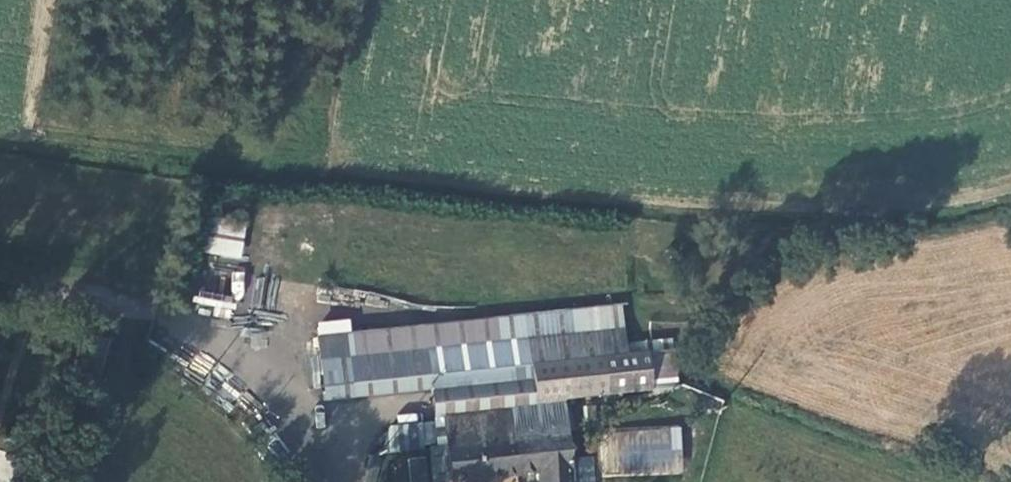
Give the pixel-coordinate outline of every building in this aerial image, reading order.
[(245,238),(247,218),(218,215),(216,235),(245,238)] [(210,234),(206,252),(240,260),(244,241),(210,234)] [(667,326),(664,303),(348,338),(350,358),(351,362),(431,353),(525,341),(667,326)] [(675,387),(671,364),(667,326),(525,341),(529,378),(533,401),(675,387)] [(529,378),(525,341),(431,353),(434,388),(529,378)] [(434,388),(431,353),(351,362),(355,396),(434,388)] [(351,362),(350,358),(324,361),(326,398),(355,396),(351,362)] [(533,405),(533,401),(529,378),(434,388),(438,417),(447,416),(533,405)] [(560,402),(533,405),(447,416),(450,446),(513,439),(564,433),(560,402)] [(396,428),(396,454),(425,451),(425,426),(396,428)] [(604,474),(682,475),(682,429),(604,428),(604,474)] [(564,433),(513,439),(518,477),(536,475),(537,481),(570,481),(564,433)] [(518,477),(513,439),(450,446),(432,449),(437,481),(518,477)] [(19,455),(0,450),(0,481),(12,481),(19,455)] [(386,481),(428,481),(428,456),(386,456),(386,481)]
